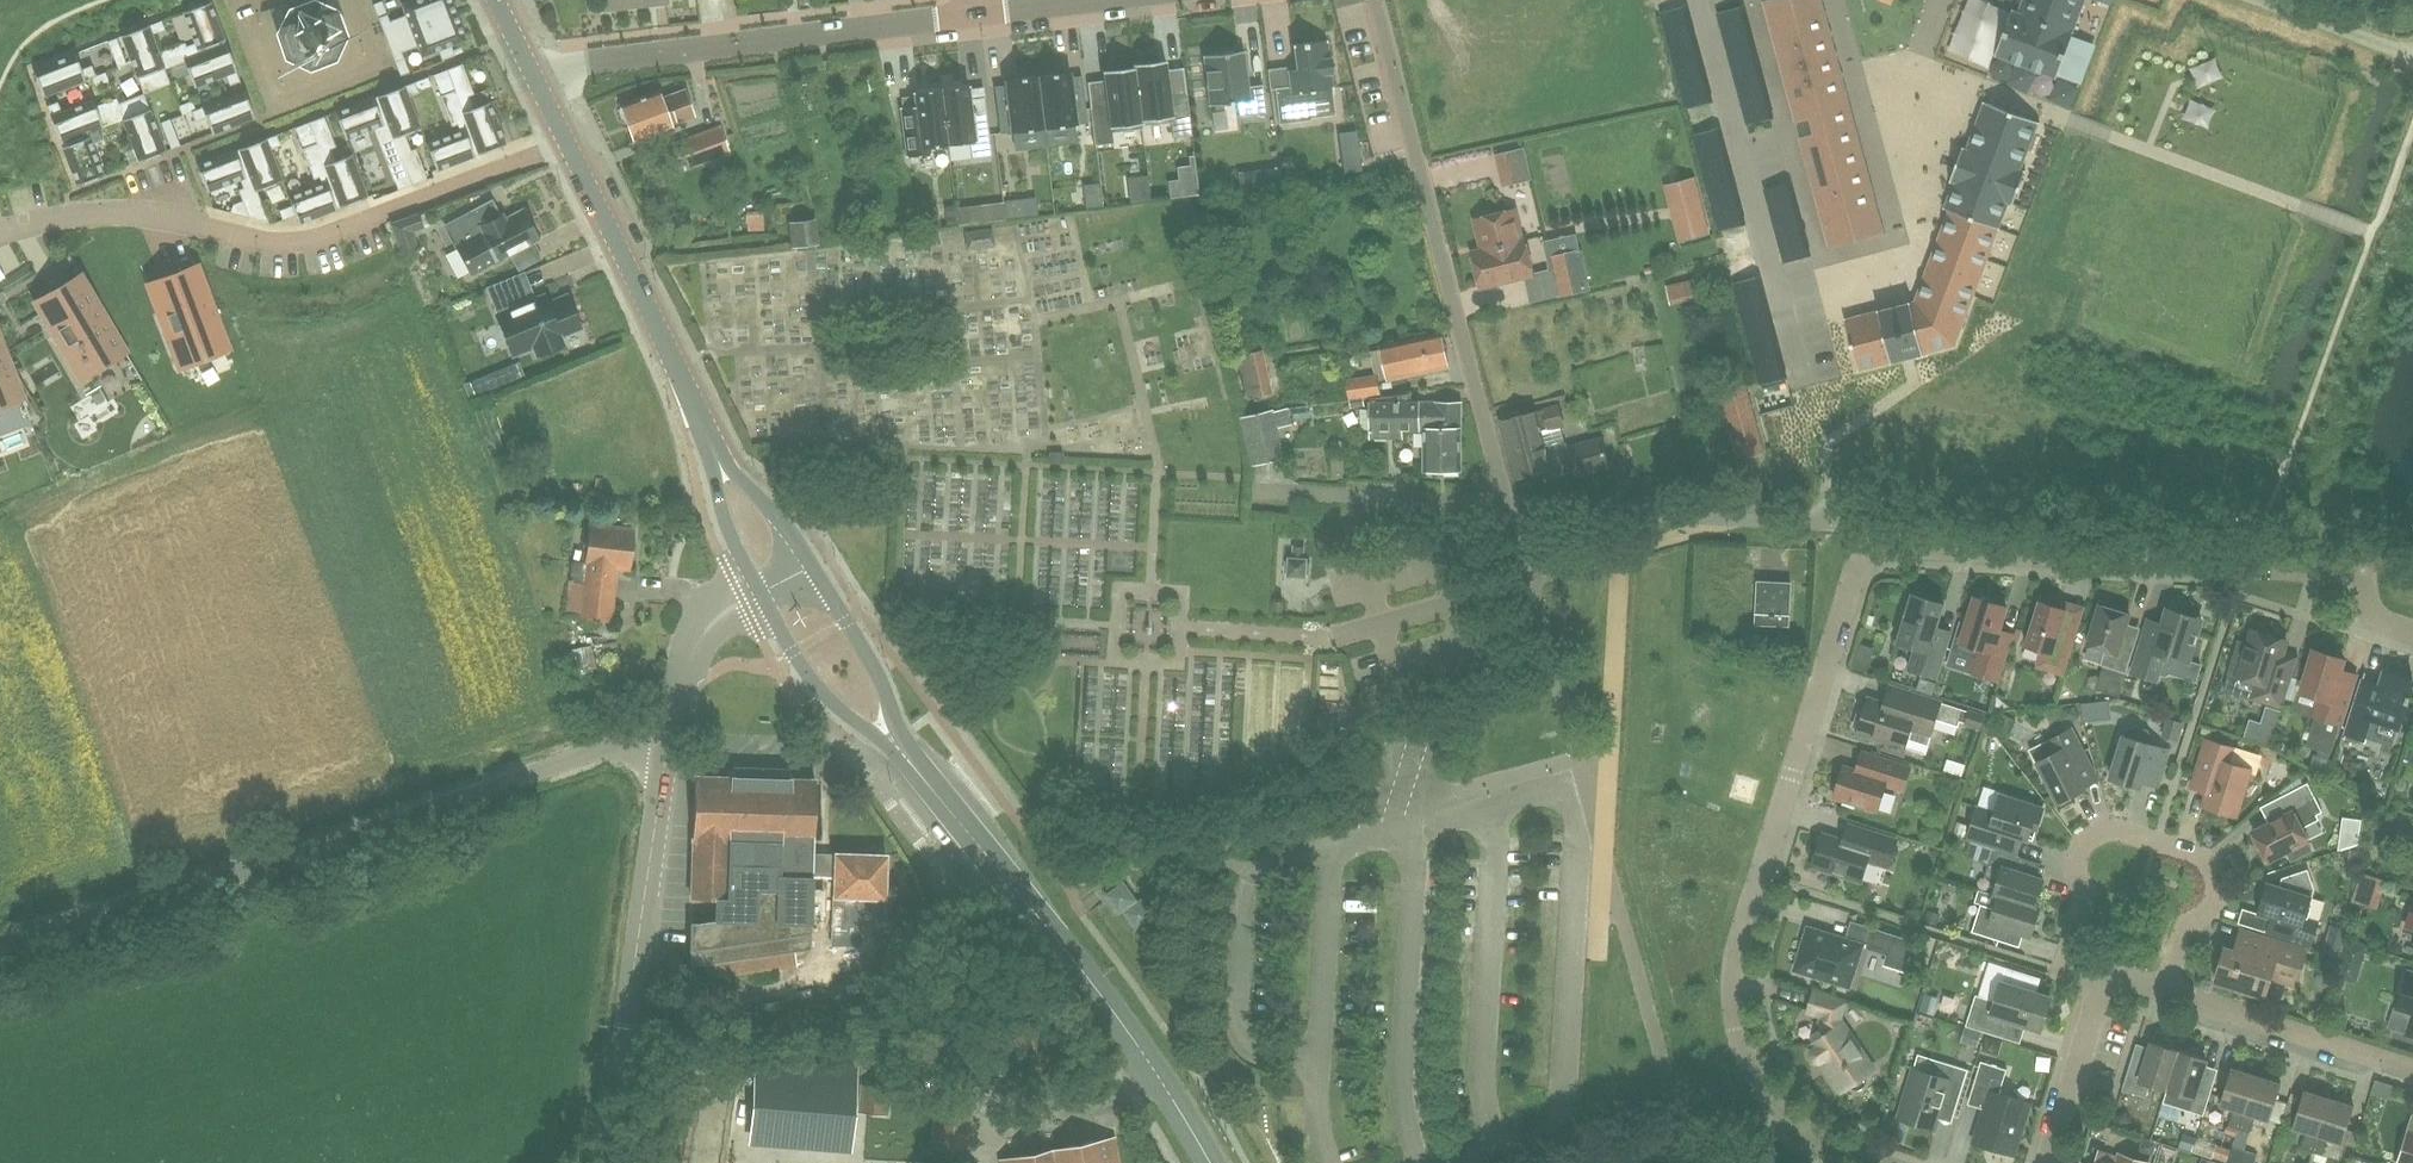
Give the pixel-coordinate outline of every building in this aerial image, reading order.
[(336,61),(347,36),(338,9),(317,0),(308,0),(287,8),(275,33),(284,60),(309,71),(336,61)] [(387,14),(378,18),(386,40),(455,13),(450,0),(413,0),(401,4),(405,14),(389,20),(387,14)] [(667,2),(667,0),(602,0),(603,10),(667,2)] [(1765,4),(1764,0),(1762,1),(1795,122),(1811,118),(1815,133),(1799,137),(1828,248),(1830,247),(1829,243),(1882,229),(1883,233),(1885,233),(1881,217),(1880,218),(1876,206),(1868,208),(1841,110),(1851,107),(1822,0),(1780,0),(1765,4)] [(2058,74),(2079,82),(2093,45),(2072,37),(2073,33),(2072,33),(2084,0),(2023,0),(2023,1),(2019,12),(2012,10),(2006,25),(2000,39),(2001,40),(1995,55),(2035,70),(2056,78),(2058,74)] [(378,18),(387,14),(382,1),(373,4),(378,18)] [(184,43),(158,53),(164,69),(184,61),(226,45),(210,2),(183,12),(195,44),(186,48),(184,43)] [(386,40),(395,62),(404,59),(401,52),(417,46),(421,56),(438,50),(441,60),(454,55),(450,45),(465,39),(455,13),(386,40)] [(148,26),(151,35),(165,30),(161,21),(148,26)] [(121,36),(143,93),(169,83),(164,69),(158,53),(151,35),(148,26),(148,25),(121,36)] [(107,41),(112,55),(121,51),(116,38),(107,41)] [(1333,96),(1330,75),(1328,57),(1326,41),(1293,45),(1295,66),(1296,71),(1287,72),(1288,87),(1281,87),(1274,88),(1278,124),(1311,120),(1310,118),(1308,99),(1333,96)] [(226,45),(184,61),(194,87),(225,75),(229,86),(240,82),(226,45)] [(121,51),(112,55),(117,68),(126,64),(121,51)] [(1209,106),(1237,102),(1238,116),(1265,113),(1261,85),(1255,86),(1247,87),(1243,51),(1203,56),(1209,106)] [(75,53),(32,69),(43,96),(91,78),(96,76),(91,65),(81,69),(75,53)] [(409,72),(404,59),(395,62),(398,72),(400,75),(409,72)] [(1133,67),(1134,67),(1140,121),(1141,121),(1170,117),(1170,122),(1172,138),(1191,135),(1186,93),(1178,94),(1169,95),(1166,70),(1164,60),(1132,64),(1133,67)] [(474,94),(463,63),(447,69),(451,80),(455,90),(479,154),(506,144),(490,101),(474,107),(469,96),(474,94)] [(1141,121),(1140,121),(1134,67),(1133,67),(1102,71),(1104,81),(1107,106),(1098,107),(1090,108),(1094,145),(1113,143),(1112,133),(1111,128),(1142,124),(1141,121)] [(451,80),(447,69),(434,74),(438,85),(451,80)] [(96,76),(91,78),(95,87),(109,81),(105,72),(96,76)] [(1075,76),(1068,77),(1068,72),(1037,76),(1043,128),(1074,125),(1087,123),(1081,76),(1075,76)] [(999,86),(994,86),(1000,134),(1013,132),(1043,128),(1037,76),(1005,80),(1006,85),(999,86)] [(414,82),(418,93),(431,88),(427,77),(414,82)] [(438,85),(442,95),(455,90),(451,80),(438,85)] [(414,82),(377,96),(402,159),(408,175),(412,186),(427,179),(415,148),(410,150),(404,134),(421,128),(409,96),(418,93),(414,82)] [(969,99),(968,90),(967,85),(940,88),(947,145),(969,142),(971,159),(991,156),(983,97),(976,98),(969,99)] [(940,88),(913,92),(913,97),(914,106),(907,107),(900,108),(906,157),(923,155),(922,148),(947,145),(940,88)] [(620,103),(621,108),(620,111),(623,120),(626,121),(635,144),(671,131),(669,126),(693,116),(683,89),(659,98),(656,90),(620,103)] [(460,131),(427,143),(437,170),(479,154),(455,90),(442,95),(440,96),(452,126),(457,124),(460,131)] [(195,122),(206,118),(212,134),(254,117),(244,91),(195,109),(191,111),(195,122)] [(122,119),(133,148),(138,161),(138,162),(165,151),(143,93),(118,103),(124,119),(122,119)] [(377,96),(334,112),(345,139),(378,126),(380,133),(375,134),(387,165),(402,159),(377,96)] [(1712,98),(1693,97),(1692,118),(1711,119),(1712,98)] [(57,101),(46,105),(60,143),(97,129),(122,119),(124,119),(118,103),(116,98),(95,106),(93,100),(61,112),(57,101)] [(191,111),(195,109),(191,100),(178,105),(182,115),(191,111)] [(2008,202),(2012,204),(2024,172),(2020,170),(2038,122),(1984,102),(1966,150),(1962,148),(1949,181),(1954,182),(1944,209),(1948,211),(1914,302),(1894,307),(1844,320),(1857,371),(1907,358),(1954,346),(2008,202)] [(312,133),(316,143),(340,207),(367,197),(351,154),(335,160),(331,149),(336,147),(324,116),(308,122),(312,133)] [(160,122),(166,136),(175,132),(169,119),(160,122)] [(312,133),(308,122),(295,127),(299,138),(312,133)] [(711,131),(676,144),(685,168),(728,152),(718,128),(711,131)] [(97,129),(60,143),(77,185),(103,175),(92,144),(102,140),(97,129)] [(180,145),(175,132),(166,136),(171,149),(180,145)] [(299,138),(303,148),(316,143),(312,133),(299,138)] [(276,134),(240,148),(256,190),(282,181),(270,150),(280,145),(276,134)] [(321,184),(288,196),(291,206),(295,216),(298,223),(340,207),(316,143),(303,148),(301,149),(313,179),(318,177),(321,184)] [(1521,147),(1497,153),(1505,187),(1529,181),(1521,147)] [(129,165),(138,161),(133,148),(124,151),(129,165)] [(240,148),(196,165),(207,192),(239,179),(243,188),(238,190),(248,217),(260,220),(268,222),(256,190),(240,148)] [(1358,151),(1341,153),(1344,172),(1360,170),(1358,151)] [(398,191),(412,186),(408,175),(394,181),(398,191)] [(1665,185),(1675,221),(1680,241),(1708,233),(1703,214),(1693,178),(1665,185)] [(501,215),(500,216),(491,199),(444,224),(471,274),(537,239),(531,227),(532,222),(528,214),(523,213),(522,210),(504,220),(501,215)] [(295,216),(291,206),(279,210),(283,220),(295,216)] [(1481,249),(1520,239),(1512,209),(1490,215),(1486,209),(1476,212),(1475,219),(1473,219),(1481,249)] [(389,223),(399,252),(416,246),(411,232),(423,228),(418,213),(389,223)] [(811,221),(790,224),(794,247),(816,244),(811,221)] [(967,250),(992,247),(990,231),(965,234),(967,250)] [(1520,239),(1481,249),(1471,252),(1480,286),(1531,273),(1522,239),(1520,239)] [(1550,268),(1556,298),(1591,290),(1582,248),(1580,249),(1547,256),(1550,268)] [(193,363),(216,354),(216,353),(228,348),(197,265),(180,272),(161,279),(171,307),(164,310),(174,337),(182,335),(193,363)] [(81,276),(69,283),(68,282),(58,288),(47,294),(62,321),(55,325),(70,350),(77,346),(93,372),(114,359),(113,358),(125,351),(81,276)] [(566,295),(546,303),(543,296),(536,298),(533,300),(521,305),(511,281),(488,290),(498,314),(497,315),(513,355),(533,347),(536,355),(563,344),(560,336),(580,328),(566,295)] [(1824,319),(1806,320),(1806,334),(1824,333),(1824,319)] [(1387,381),(1412,376),(1450,367),(1442,333),(1403,342),(1380,347),(1380,349),(1370,352),(1375,375),(1346,380),(1351,408),(1365,406),(1363,398),(1382,395),(1379,380),(1387,379),(1387,381)] [(10,403),(9,402),(22,397),(0,339),(0,407),(10,403)] [(1782,380),(1774,348),(1753,354),(1762,386),(1782,380)] [(1251,397),(1268,393),(1259,351),(1242,355),(1251,397)] [(1729,426),(1754,420),(1745,385),(1720,392),(1729,426)] [(1417,436),(1418,403),(1403,403),(1402,395),(1372,398),(1372,437),(1417,436)] [(1418,403),(1417,436),(1423,436),(1425,471),(1461,471),(1462,402),(1418,403)] [(1536,410),(1520,414),(1518,409),(1502,413),(1504,419),(1502,420),(1510,449),(1563,435),(1560,424),(1564,423),(1559,404),(1536,410)] [(1249,467),(1284,458),(1276,426),(1286,424),(1282,409),(1273,411),(1273,409),(1237,418),(1249,467)] [(1754,420),(1729,426),(1738,459),(1763,452),(1754,420)] [(1566,440),(1565,441),(1563,435),(1510,449),(1517,477),(1550,468),(1552,473),(1573,468),(1574,473),(1608,463),(1602,438),(1568,447),(1566,440)] [(566,615),(611,621),(617,567),(628,568),(633,530),(589,526),(585,564),(572,562),(566,615)] [(1285,561),(1285,572),(1288,572),(1288,576),(1297,576),(1306,577),(1306,573),(1309,574),(1310,563),(1307,562),(1307,559),(1303,559),(1304,546),(1293,546),(1293,558),(1289,558),(1288,561),(1285,561)] [(1775,581),(1758,580),(1756,614),(1756,622),(1788,624),(1790,582),(1775,581)] [(1944,628),(1936,625),(1943,602),(1912,593),(1907,606),(1902,604),(1896,622),(1902,624),(1897,640),(1915,646),(1908,668),(1937,678),(1947,646),(1948,646),(1953,631),(1944,628)] [(2006,630),(1999,628),(2006,606),(1991,601),(1990,598),(1981,595),(1978,597),(1974,596),(1960,641),(1978,647),(1970,671),(1999,680),(2014,632),(2006,630)] [(2085,607),(2077,604),(2055,598),(2053,605),(2038,600),(2025,644),(2041,649),(2036,665),(2063,674),(2079,622),(2081,622),(2085,607)] [(2100,603),(2086,644),(2104,650),(2099,664),(2126,672),(2134,647),(2126,645),(2120,643),(2129,613),(2100,603)] [(2167,608),(2162,622),(2154,619),(2146,617),(2139,640),(2142,640),(2132,672),(2155,680),(2160,665),(2164,666),(2173,661),(2174,657),(2188,662),(2201,618),(2167,608)] [(2257,681),(2252,697),(2282,707),(2298,656),(2283,652),(2286,640),(2252,629),(2247,643),(2239,641),(2229,672),(2257,681)] [(2312,715),(2317,717),(2307,746),(2331,754),(2355,676),(2347,673),(2339,671),(2343,658),(2313,649),(2300,691),(2317,697),(2312,715)] [(2356,697),(2343,739),(2361,744),(2369,718),(2398,727),(2406,702),(2407,702),(2410,695),(2408,695),(2412,680),(2383,671),(2374,702),(2365,699),(2356,697)] [(1902,754),(1910,728),(1930,735),(1935,719),(1958,726),(1964,708),(1889,685),(1886,694),(1884,703),(1867,698),(1864,709),(1858,711),(1854,725),(1858,729),(1857,732),(1883,740),(1881,747),(1902,754)] [(2055,706),(2057,725),(2082,722),(2080,703),(2055,706)] [(2184,723),(2167,717),(2161,737),(2179,742),(2184,723)] [(2123,735),(2110,778),(2139,787),(2141,781),(2149,783),(2157,786),(2168,749),(2151,744),(2153,739),(2148,729),(2135,725),(2125,730),(2124,735),(2123,735)] [(2071,729),(2047,741),(2047,740),(2029,749),(2036,763),(2037,762),(2058,801),(2084,788),(2083,786),(2089,783),(2097,779),(2071,729)] [(2235,748),(2206,739),(2191,788),(2199,790),(2207,793),(2203,804),(2235,814),(2249,769),(2230,763),(2235,748)] [(2412,762),(2412,744),(2410,743),(2405,759),(2412,762)] [(1882,757),(1883,756),(1861,749),(1858,759),(1855,769),(1843,765),(1833,797),(1876,810),(1885,784),(1902,789),(1909,766),(1882,757)] [(729,840),(813,842),(815,779),(694,775),(691,896),(728,898),(729,840)] [(2267,860),(2285,851),(2291,861),(2311,850),(2306,840),(2307,839),(2302,829),(2318,820),(2316,814),(2322,811),(2307,782),(2282,795),(2291,812),(2269,823),(2253,832),(2267,860)] [(1971,841),(1993,848),(2018,856),(2021,846),(2024,836),(2033,839),(2042,808),(2000,795),(1995,811),(1977,805),(1967,839),(1972,840),(1971,841)] [(1887,867),(1896,838),(1847,823),(1844,832),(1841,839),(1822,833),(1812,865),(1860,880),(1867,860),(1887,867)] [(705,978),(779,967),(797,965),(795,950),(809,948),(812,876),(812,856),(813,842),(729,840),(728,898),(691,896),(690,965),(703,963),(705,978)] [(1998,880),(1993,893),(2039,908),(2039,907),(2035,905),(2043,879),(2036,877),(2016,870),(2020,857),(2018,856),(1993,848),(1988,863),(1984,876),(1998,880)] [(886,856),(882,856),(882,852),(880,851),(870,850),(868,852),(868,855),(835,854),(835,857),(812,856),(812,876),(834,877),(833,896),(834,896),(832,945),(859,946),(860,920),(889,921),(889,897),(884,897),(886,856)] [(2305,917),(2312,896),(2311,896),(2313,889),(2307,870),(2282,878),(2280,886),(2266,882),(2257,913),(2270,917),(2267,925),(2265,932),(2311,946),(2318,922),(2305,917)] [(2030,935),(2039,908),(1993,893),(1993,894),(1998,895),(1994,908),(1980,904),(1971,931),(1999,940),(2001,933),(2003,926),(2030,935)] [(2331,955),(2337,926),(2327,923),(2321,953),(2331,955)] [(1862,944),(1845,938),(1808,927),(1794,969),(1849,986),(1862,944)] [(2305,951),(2261,937),(2262,934),(2240,927),(2236,939),(2233,950),(2224,948),(2214,980),(2264,996),(2270,976),(2295,983),(2305,951)] [(1870,937),(1867,946),(1889,953),(1886,963),(1903,969),(1912,942),(1872,929),(1870,937)] [(2338,938),(2337,974),(2356,975),(2357,938),(2338,938)] [(2041,1029),(2050,997),(2036,993),(2041,978),(2005,966),(1995,1000),(1975,994),(1965,1026),(1997,1036),(2003,1017),(2041,1029)] [(2408,972),(2396,1008),(2412,1013),(2412,974),(2408,972)] [(1805,1014),(1822,1019),(1821,1022),(1828,1032),(1812,1044),(1814,1047),(1812,1050),(1811,1053),(1811,1057),(1813,1059),(1816,1061),(1820,1062),(1823,1060),(1828,1068),(1827,1069),(1842,1091),(1847,1087),(1850,1090),(1855,1091),(1859,1090),(1863,1087),(1865,1084),(1866,1079),(1865,1075),(1873,1069),(1842,1024),(1849,1001),(1813,989),(1809,1002),(1805,1014)] [(2166,1089),(2178,1051),(2151,1042),(2143,1067),(2137,1065),(2130,1063),(2122,1089),(2146,1097),(2150,1084),(2166,1089)] [(2206,1059),(2185,1053),(2178,1051),(2166,1089),(2167,1089),(2163,1102),(2203,1115),(2211,1089),(2205,1087),(2198,1085),(2206,1059)] [(1934,1130),(1938,1119),(1944,1097),(1951,1099),(1958,1101),(1968,1069),(1942,1061),(1940,1070),(1933,1068),(1929,1079),(1912,1073),(1899,1113),(1917,1118),(1915,1124),(1934,1130)] [(1974,1081),(1975,1081),(1982,1083),(1990,1086),(1973,1142),(2014,1155),(2030,1103),(1999,1093),(2007,1069),(1981,1061),(1974,1081)] [(851,1134),(856,1074),(755,1067),(750,1127),(851,1134)] [(2239,1129),(2256,1075),(2231,1067),(2219,1105),(2234,1109),(2229,1126),(2239,1129)] [(2256,1075),(2239,1129),(2249,1132),(2254,1116),(2269,1120),(2281,1083),(2256,1075)] [(861,1110),(884,1112),(886,1088),(863,1087),(861,1110)] [(2312,1152),(2329,1098),(2304,1090),(2292,1128),(2307,1132),(2301,1148),(2312,1152)] [(2329,1098),(2312,1152),(2322,1155),(2327,1139),(2342,1143),(2353,1106),(2329,1098)] [(2210,1138),(2210,1154),(2225,1155),(2225,1138),(2210,1138)] [(1113,1139),(1000,1159),(1000,1162),(1117,1162),(1113,1139)] [(2398,1162),(2412,1162),(2412,1142),(2406,1140),(2398,1162)] [(2119,1154),(2116,1162),(2147,1162),(2119,1154)]
